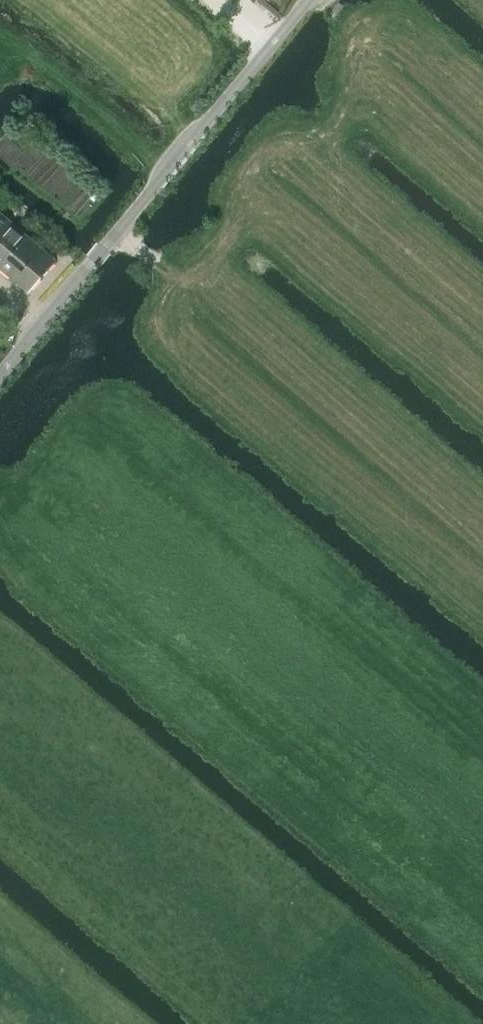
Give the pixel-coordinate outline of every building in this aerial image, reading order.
[(14,278),(29,262),(23,257),(27,253),(19,246),(27,236),(0,213),(0,244),(0,266),(14,278)] [(29,262),(14,278),(29,291),(56,261),(27,236),(19,246),(27,253),(23,257),(29,262)]
